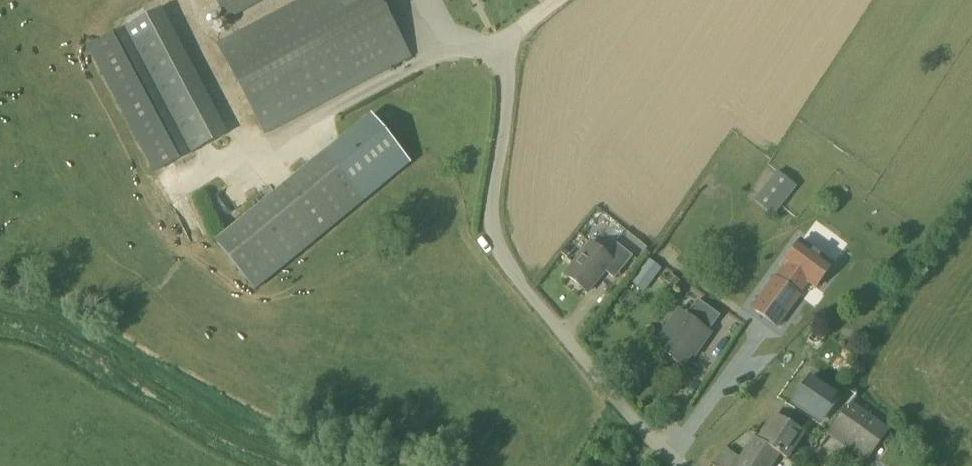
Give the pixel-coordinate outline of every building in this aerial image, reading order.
[(413,57),(383,0),(299,0),(217,44),(265,135),(413,57)] [(266,0),(217,0),(228,20),(266,0)] [(161,11),(89,49),(154,173),(227,134),(161,11)] [(364,201),(410,162),(372,116),(217,243),(255,289),(364,201)] [(751,187),(760,194),(763,191),(778,172),(768,165),(751,187)] [(755,200),(774,215),(782,206),(773,199),(788,180),(778,172),(763,191),(760,194),(755,200)] [(755,308),(777,325),(809,281),(817,287),(834,265),(802,241),(785,264),(787,265),(755,308)] [(634,256),(616,242),(606,255),(592,243),(567,274),(589,292),(606,271),(616,279),(634,256)] [(650,260),(641,272),(653,280),(662,268),(650,260)] [(667,281),(675,287),(680,281),(672,274),(667,281)] [(698,300),(687,315),(680,309),(655,346),(685,367),(700,346),(702,348),(713,333),(710,331),(721,316),(698,300)] [(839,398),(810,377),(792,403),(821,423),(839,398)] [(852,402),(833,427),(833,428),(870,456),(889,430),(852,402)] [(805,432),(777,414),(760,441),(755,438),(742,458),(727,448),(714,465),(773,465),(780,455),(788,459),(805,432)]
